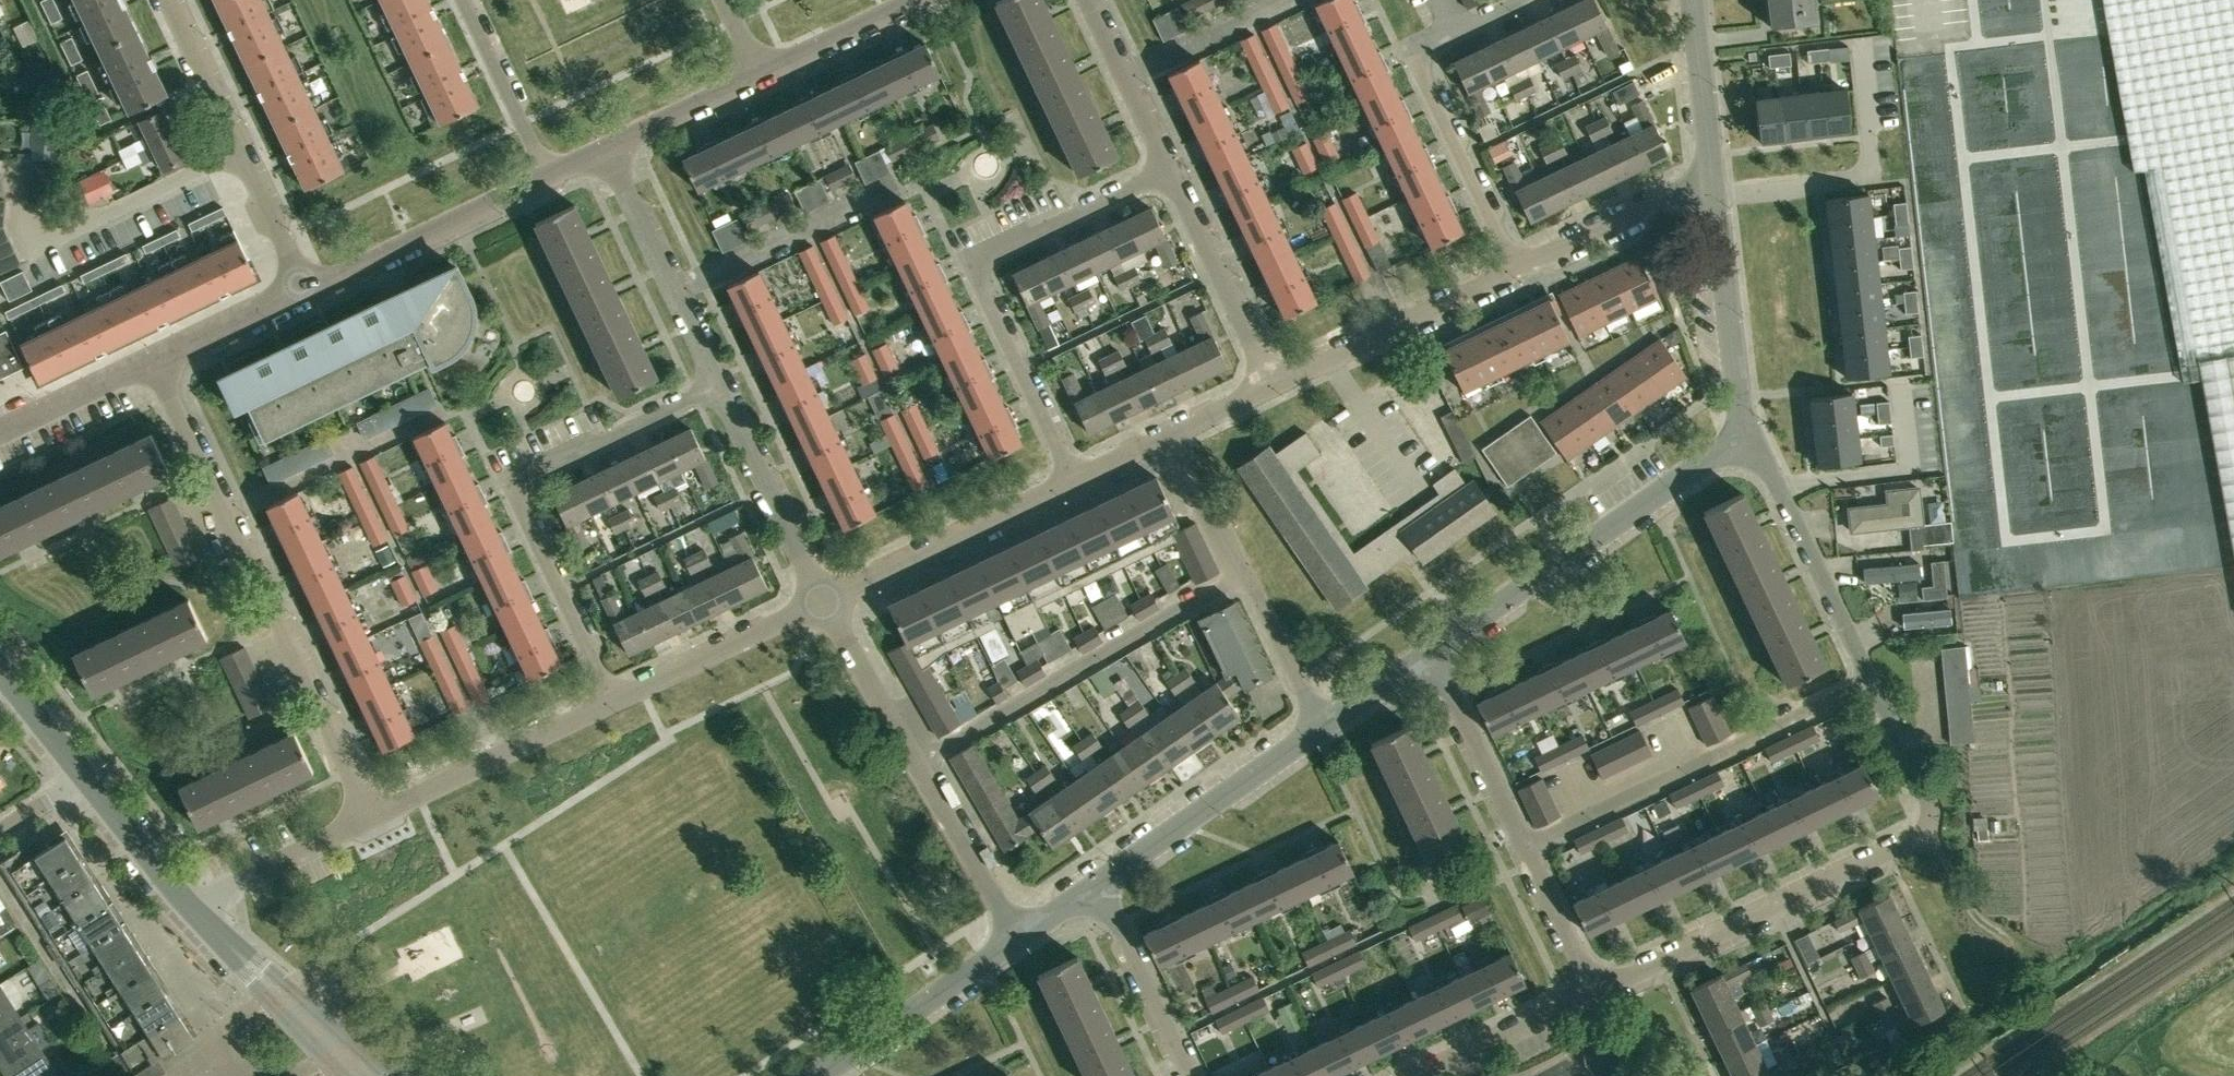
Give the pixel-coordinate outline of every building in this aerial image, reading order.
[(56,3),(55,0),(42,0),(41,1),(45,8),(56,3)] [(100,49),(138,31),(123,0),(76,0),(100,49)] [(216,2),(246,64),(284,46),(262,0),(221,0),(216,2)] [(411,61),(449,43),(429,0),(381,0),(411,61)] [(996,2),(1024,60),(1063,41),(1043,0),(1001,0),(996,2)] [(1183,4),(1189,17),(1213,6),(1210,0),(1190,0),(1183,4)] [(1316,3),(1340,52),(1370,38),(1363,24),(1367,22),(1357,2),(1354,4),(1352,0),(1322,0),(1316,3)] [(1467,8),(1485,0),(1464,0),(1467,8)] [(1583,37),(1597,30),(1608,55),(1618,50),(1594,0),(1584,0),(1569,7),(1583,37)] [(1768,22),(1769,22),(1770,26),(1801,22),(1801,24),(1816,22),(1814,3),(1815,2),(1815,0),(1765,0),(1768,22)] [(2134,171),(2143,170),(2182,377),(2183,382),(2201,379),(2233,560),(2233,0),(2102,0),(2119,93),(2128,140),(2134,171)] [(59,10),(56,3),(45,8),(48,16),(59,10)] [(1178,6),(1166,12),(1176,35),(1189,29),(1178,6)] [(1560,48),(1583,37),(1569,7),(1546,18),(1560,48)] [(63,18),(59,10),(48,16),(52,23),(63,18)] [(1166,12),(1153,18),(1164,40),(1176,35),(1166,12)] [(1537,59),(1560,48),(1546,18),(1523,29),(1537,59)] [(1514,70),(1537,59),(1523,29),(1500,40),(1514,70)] [(138,31),(100,49),(130,112),(168,94),(138,31)] [(64,49),(76,44),(72,36),(61,42),(64,49)] [(1370,38),(1340,52),(1363,100),(1392,86),(1386,71),(1389,70),(1380,51),(1377,52),(1370,38)] [(1491,81),(1514,70),(1500,40),(1477,51),(1491,81)] [(1063,41),(1024,60),(1051,117),(1091,98),(1063,41)] [(449,43),(411,61),(441,124),(479,105),(449,43)] [(891,60),(877,67),(891,97),(940,73),(926,43),(911,51),(909,47),(889,56),(891,60)] [(76,44),(64,49),(68,57),(79,51),(76,44)] [(284,46),(246,64),(276,126),(314,108),(284,46)] [(1287,47),(1274,54),(1286,78),(1299,72),(1287,47)] [(1829,47),(1818,49),(1819,62),(1830,60),(1829,47)] [(1808,63),(1819,62),(1818,49),(1807,50),(1808,63)] [(71,64),(83,59),(79,51),(68,57),(71,64)] [(1479,87),(1491,81),(1477,51),(1454,62),(1480,116),(1491,111),(1479,87)] [(1790,52),(1779,53),(1780,66),(1791,65),(1790,52)] [(1779,53),(1768,54),(1769,67),(1780,66),(1779,53)] [(1567,61),(1572,72),(1582,67),(1577,56),(1567,61)] [(1266,58),(1253,64),(1264,89),(1278,82),(1266,58)] [(88,69),(83,59),(71,64),(77,75),(88,69)] [(1200,59),(1170,73),(1177,89),(1174,91),(1183,110),(1187,108),(1194,122),(1223,108),(1200,59)] [(1567,61),(1557,66),(1562,77),(1572,72),(1567,61)] [(843,83),(829,90),(843,120),(891,97),(877,67),(862,74),(861,70),(841,79),(843,83)] [(99,92),(88,69),(77,75),(87,97),(99,92)] [(1299,72),(1286,78),(1297,102),(1311,96),(1299,72)] [(1520,83),(1526,94),(1536,89),(1530,78),(1520,83)] [(1633,81),(1613,92),(1619,105),(1640,94),(1633,81)] [(1278,82),(1264,89),(1276,112),(1289,106),(1278,82)] [(38,83),(37,112),(55,112),(55,83),(38,83)] [(1516,99),(1526,94),(1520,83),(1511,88),(1516,99)] [(1392,86),(1363,100),(1379,134),(1386,148),(1415,133),(1409,119),(1412,118),(1403,98),(1399,100),(1392,86)] [(1822,92),(1827,133),(1851,131),(1846,89),(1822,92)] [(795,106),(781,113),(795,143),(843,120),(829,90),(815,97),(813,93),(793,102),(795,106)] [(87,97),(90,102),(101,96),(99,92),(87,97)] [(1800,94),(1805,136),(1827,133),(1822,92),(1800,94)] [(1778,97),(1783,138),(1805,136),(1800,94),(1778,97)] [(105,104),(101,96),(90,102),(93,109),(105,104)] [(1783,138),(1778,97),(1755,100),(1760,141),(1783,138)] [(1091,98),(1051,117),(1079,175),(1118,156),(1091,98)] [(1626,124),(1631,135),(1645,164),(1668,153),(1659,134),(1642,99),(1632,104),(1638,118),(1626,124)] [(93,109),(97,117),(108,111),(105,104),(93,109)] [(314,108),(276,126),(306,188),(344,170),(314,108)] [(1223,108),(1194,122),(1200,136),(1197,138),(1206,158),(1210,156),(1216,170),(1246,156),(1223,108)] [(163,110),(140,121),(146,134),(142,136),(147,147),(175,134),(163,110)] [(112,119),(108,111),(97,117),(100,124),(112,119)] [(747,129),(733,136),(747,166),(795,143),(781,113),(766,120),(764,116),(745,125),(747,129)] [(1612,130),(1606,117),(1596,121),(1603,135),(1612,130)] [(33,119),(33,159),(35,159),(57,159),(57,119),(33,119)] [(1598,151),(1585,157),(1599,187),(1622,176),(1608,146),(1603,135),(1596,121),(1586,127),(1598,151)] [(934,124),(909,136),(916,149),(940,137),(934,124)] [(1282,140),(1289,136),(1284,126),(1272,132),(1273,134),(1274,137),(1277,142),(1279,141),(1282,140)] [(1327,131),(1314,137),(1326,162),(1339,156),(1327,131)] [(1415,133),(1386,148),(1409,196),(1438,182),(1432,168),(1435,166),(1426,146),(1422,148),(1415,133)] [(175,134),(147,147),(152,158),(157,156),(163,168),(186,158),(175,134)] [(1645,164),(1631,135),(1618,142),(1608,146),(1622,176),(1645,164)] [(699,152),(683,159),(698,189),(747,166),(733,136),(718,143),(717,139),(697,148),(699,152)] [(909,136),(885,147),(892,161),(916,149),(909,136)] [(1560,139),(1550,144),(1556,157),(1566,152),(1560,139)] [(1306,141),(1293,148),(1305,172),(1318,166),(1306,141)] [(120,150),(124,158),(136,152),(132,144),(120,150)] [(1550,144),(1540,148),(1546,161),(1556,157),(1550,144)] [(880,150),(868,156),(878,178),(891,172),(880,150)] [(140,161),(136,152),(124,158),(128,166),(140,161)] [(868,156),(855,162),(866,184),(878,178),(868,156)] [(1246,156),(1216,170),(1223,185),(1220,186),(1229,206),(1233,204),(1240,218),(1269,204),(1246,156)] [(1585,157),(1562,169),(1576,198),(1599,187),(1585,157)] [(35,159),(35,173),(59,174),(59,160),(57,159),(35,159)] [(1514,160),(1503,166),(1529,220),(1553,209),(1538,180),(1526,186),(1514,160)] [(825,176),(831,190),(856,178),(850,165),(825,176)] [(1562,169),(1538,180),(1553,209),(1576,198),(1562,169)] [(35,173),(35,188),(59,188),(59,174),(35,173)] [(106,194),(98,175),(82,182),(90,201),(106,194)] [(820,179),(808,185),(818,207),(831,201),(820,179)] [(1438,182),(1409,196),(1432,245),(1462,231),(1455,215),(1458,214),(1449,194),(1445,196),(1438,182)] [(808,185),(795,191),(806,213),(818,207),(808,185)] [(35,188),(34,202),(59,203),(59,188),(35,188)] [(1356,191),(1343,198),(1355,222),(1368,216),(1356,191)] [(789,193),(766,204),(772,218),(796,207),(789,193)] [(1870,217),(1868,194),(1826,198),(1829,222),(1870,217)] [(905,201),(875,215),(899,264),(929,250),(922,235),(926,233),(917,214),(913,216),(905,201)] [(1335,202),(1322,208),(1333,232),(1346,226),(1335,202)] [(1907,213),(1906,202),(1893,203),(1894,214),(1907,213)] [(576,204),(537,223),(564,280),(603,261),(576,204)] [(766,204),(741,216),(748,230),(772,218),(766,204)] [(1269,204),(1240,218),(1246,232),(1242,234),(1252,254),(1256,252),(1263,266),(1292,252),(1269,204)] [(212,212),(215,220),(227,214),(223,206),(212,212)] [(1152,207),(1129,218),(1143,248),(1155,242),(1168,267),(1178,262),(1152,207)] [(212,212),(200,217),(204,225),(215,220),(212,212)] [(1907,213),(1894,214),(1896,225),(1909,223),(1907,213)] [(1368,216),(1355,222),(1378,271),(1391,265),(1368,216)] [(192,231),(204,225),(200,217),(189,223),(192,231)] [(1829,222),(1831,244),(1873,239),(1870,217),(1829,222)] [(737,218),(725,224),(736,246),(748,240),(743,230),(737,218)] [(1129,218),(1106,230),(1131,283),(1142,278),(1135,265),(1148,259),(1143,248),(1129,218)] [(725,224),(713,230),(723,252),(736,246),(725,224)] [(0,226),(0,243),(9,239),(3,226),(0,226)] [(1346,226),(1333,232),(1345,256),(1358,249),(1346,226)] [(165,234),(169,242),(181,236),(177,228),(165,234)] [(171,260),(194,307),(220,295),(221,297),(231,292),(230,290),(257,277),(234,230),(220,236),(224,245),(189,262),(185,253),(171,260)] [(1106,230),(1083,241),(1097,270),(1110,263),(1122,288),(1131,283),(1106,230)] [(165,234),(154,239),(158,247),(169,242),(165,234)] [(15,251),(9,239),(0,243),(0,258),(15,251)] [(146,253),(158,247),(154,239),(143,245),(146,253)] [(1876,261),(1873,239),(1831,244),(1834,266),(1876,261)] [(1083,241),(1059,252),(1073,281),(1097,270),(1083,241)] [(1898,247),(1899,258),(1912,257),(1911,246),(1898,247)] [(929,250),(899,264),(922,312),(952,298),(945,284),(949,282),(940,262),(936,264),(929,250)] [(21,264),(15,251),(0,258),(0,274),(21,264)] [(1059,252),(1036,263),(1050,292),(1073,281),(1059,252)] [(1292,252),(1263,266),(1269,280),(1266,282),(1275,302),(1279,300),(1286,315),(1316,301),(1292,252)] [(127,253),(115,258),(119,266),(130,260),(127,253)] [(1631,310),(1638,307),(1658,297),(1638,256),(1611,269),(1631,310)] [(1914,268),(1912,257),(1899,258),(1901,269),(1914,268)] [(107,272),(119,266),(115,258),(104,264),(107,272)] [(109,289),(132,336),(158,324),(159,326),(169,321),(168,319),(194,307),(171,260),(158,266),(162,275),(127,292),(123,283),(109,289)] [(845,290),(858,284),(846,260),(834,266),(845,290)] [(603,261),(564,280),(591,337),(630,319),(603,261)] [(1834,266),(1836,288),(1878,283),(1876,261),(1834,266)] [(1036,263),(1013,274),(1039,328),(1050,323),(1037,298),(1050,292),(1036,263)] [(96,277),(107,272),(104,264),(92,269),(96,277)] [(237,410),(247,404),(261,432),(429,351),(434,363),(447,357),(451,355),(454,353),(457,350),(461,347),(463,344),(466,340),(469,336),(470,332),(472,328),(473,325),(473,323),(473,320),(474,318),(474,314),(474,310),(473,305),(473,302),(472,300),(471,297),(470,294),(456,266),(222,378),(237,410)] [(96,277),(92,269),(81,275),(84,283),(96,277)] [(1605,323),(1631,310),(1611,269),(1585,281),(1605,323)] [(15,284),(19,282),(27,278),(23,270),(12,276),(15,284)] [(759,270),(729,285),(737,300),(733,302),(742,321),(746,320),(753,334),(783,319),(759,270)] [(823,300),(837,294),(826,270),(812,276),(823,300)] [(4,289),(12,286),(15,284),(12,276),(0,281),(4,289)] [(33,290),(27,278),(19,282),(25,293),(33,290)] [(1578,335),(1605,323),(1585,281),(1559,294),(1578,335)] [(19,282),(15,284),(12,286),(17,297),(25,293),(19,282)] [(62,283),(51,289),(55,297),(66,291),(62,283)] [(1881,305),(1878,283),(1836,288),(1839,310),(1881,305)] [(858,284),(845,290),(857,314),(870,308),(858,284)] [(12,286),(4,289),(9,301),(17,297),(12,286)] [(34,325),(39,335),(21,343),(39,381),(96,354),(97,356),(107,351),(106,349),(132,336),(109,289),(96,296),(101,305),(65,322),(61,313),(34,325)] [(43,302),(55,297),(51,289),(40,294),(43,302)] [(1090,289),(1080,293),(1085,305),(1095,301),(1090,289)] [(1917,301),(1916,290),(1903,291),(1904,302),(1917,301)] [(1080,293),(1070,298),(1076,310),(1085,305),(1080,293)] [(43,302),(40,294),(28,300),(32,308),(43,302)] [(837,294),(823,300),(835,324),(849,318),(837,294)] [(952,298),(922,312),(945,360),(975,346),(968,332),(972,330),(963,310),(959,312),(952,298)] [(1542,353),(1569,340),(1549,299),(1522,312),(1542,353)] [(20,313),(32,308),(28,300),(17,305),(20,313)] [(1917,301),(1904,302),(1906,313),(1919,312),(1917,301)] [(9,319),(20,313),(17,305),(5,311),(9,319)] [(1883,327),(1881,305),(1839,310),(1842,332),(1883,327)] [(1193,346),(1190,347),(1204,376),(1228,365),(1201,311),(1191,316),(1203,341),(1193,346)] [(1516,365),(1542,353),(1522,312),(1496,324),(1516,365)] [(1147,339),(1156,335),(1152,326),(1146,314),(1145,315),(1132,321),(1136,329),(1141,340),(1146,338),(1147,339)] [(630,319),(591,337),(619,395),(658,376),(630,319)] [(783,319),(753,334),(760,348),(756,350),(766,369),(770,367),(776,382),(806,367),(783,319)] [(1059,343),(1050,323),(1039,329),(1049,348),(1059,343)] [(1490,378),(1516,365),(1496,324),(1470,337),(1490,378)] [(1883,327),(1842,332),(1844,354),(1886,349),(1883,327)] [(24,367),(6,330),(0,333),(0,378),(24,367)] [(1167,330),(1156,335),(1162,347),(1172,342),(1167,330)] [(1664,336),(1671,346),(1679,341),(1681,340),(1676,331),(1675,330),(1664,336)] [(1908,336),(1909,347),(1922,345),(1921,334),(1908,336)] [(1156,335),(1147,339),(1153,351),(1162,347),(1156,335)] [(1463,391),(1490,378),(1470,337),(1444,350),(1463,391)] [(1687,376),(1675,358),(1661,338),(1636,355),(1662,393),(1687,376)] [(887,343),(874,349),(885,374),(898,368),(887,343)] [(1924,356),(1922,345),(1909,347),(1911,357),(1924,356)] [(975,346),(945,360),(968,408),(998,394),(991,380),(995,378),(986,358),(982,360),(975,346)] [(1190,347),(1167,358),(1181,388),(1204,376),(1190,347)] [(1847,378),(1888,373),(1886,349),(1844,354),(1847,378)] [(1120,352),(1110,357),(1116,369),(1126,364),(1120,352)] [(866,353),(852,360),(863,382),(864,384),(877,378),(866,353)] [(1639,409),(1662,393),(1636,355),(1612,371),(1639,409)] [(1110,357),(1100,362),(1106,373),(1116,369),(1110,357)] [(1451,371),(1444,357),(1439,359),(1431,363),(1438,377),(1451,371)] [(1167,358),(1144,369),(1158,399),(1181,388),(1167,358)] [(806,367),(776,382),(783,396),(779,398),(789,418),(793,416),(799,430),(829,415),(806,367)] [(1144,369),(1121,380),(1135,410),(1158,399),(1144,369)] [(1615,426),(1639,409),(1612,371),(1589,388),(1615,426)] [(1073,373),(1063,377),(1089,432),(1112,421),(1098,391),(1085,398),(1073,373)] [(882,387),(877,378),(864,384),(863,382),(858,385),(863,396),(869,394),(882,387)] [(1121,380),(1098,391),(1112,421),(1135,410),(1121,380)] [(1591,442),(1615,426),(1589,388),(1565,404),(1591,442)] [(358,422),(365,438),(436,404),(429,389),(358,422)] [(894,413),(883,389),(882,390),(872,394),(870,395),(869,396),(881,420),(894,414),(894,413)] [(1813,420),(1854,416),(1852,392),(1810,397),(1813,420)] [(998,394),(968,408),(933,425),(941,441),(976,424),(992,457),(1021,443),(1014,428),(1018,426),(1009,406),(1005,408),(998,394)] [(1876,402),(1877,413),(1890,412),(1889,401),(1876,402)] [(915,403),(903,409),(914,434),(927,428),(915,403)] [(1567,459),(1591,442),(1565,404),(1541,421),(1567,459)] [(1475,456),(1453,410),(1440,416),(1463,462),(1475,456)] [(1892,422),(1890,412),(1877,413),(1879,424),(1892,422)] [(894,413),(881,420),(893,444),(906,438),(894,413)] [(1557,452),(1544,434),(1530,414),(1482,448),(1508,486),(1557,452)] [(829,415),(799,430),(806,444),(802,446),(812,465),(816,464),(823,478),(852,463),(829,415)] [(1813,420),(1815,442),(1857,438),(1854,416),(1813,420)] [(445,421),(415,436),(438,485),(468,470),(461,456),(465,454),(456,435),(452,436),(445,421)] [(683,469),(696,463),(707,488),(718,483),(692,428),(669,439),(683,469)] [(927,428),(914,434),(937,483),(950,477),(927,428)] [(1440,493),(1380,535),(1354,553),(1296,470),(1307,463),(1320,453),(1306,432),(1274,454),(1269,447),(1239,467),(1324,589),(1336,607),(1366,587),(1364,584),(1415,549),(1423,560),(1494,511),(1474,481),(1467,485),(1455,468),(1433,483),(1440,493)] [(152,433),(94,461),(113,500),(170,472),(152,433)] [(1894,444),(1893,434),(1880,435),(1881,446),(1894,444)] [(326,438),(265,468),(272,482),(333,453),(326,438)] [(906,438),(893,444),(904,468),(918,462),(906,438)] [(1815,442),(1817,462),(1859,457),(1857,438),(1815,442)] [(669,439),(646,450),(660,480),(683,469),(669,439)] [(646,450),(622,461),(637,491),(660,480),(646,450)] [(94,461),(37,488),(55,527),(113,500),(94,461)] [(622,461),(599,472),(614,502),(637,491),(622,461)] [(852,463),(823,478),(829,491),(825,493),(835,513),(839,511),(846,526),(876,512),(852,463)] [(468,470),(438,485),(461,533),(491,518),(484,504),(488,502),(479,483),(475,485),(468,470)] [(599,472),(576,484),(590,513),(614,502),(599,472)] [(906,642),(889,651),(912,690),(935,677),(928,665),(943,651),(1007,621),(1016,640),(1048,625),(1038,606),(1176,541),(1172,533),(1182,529),(1177,518),(1175,515),(1157,477),(889,605),(906,642)] [(385,511),(398,504),(387,481),(373,487),(385,511)] [(576,484),(553,495),(579,549),(590,544),(578,519),(590,513),(576,484)] [(675,487),(665,492),(673,508),(683,503),(675,487)] [(1918,487),(1887,490),(1888,504),(1849,508),(1851,531),(1922,523),(1918,487)] [(0,506),(0,554),(55,527),(37,488),(0,506)] [(298,491),(269,506),(276,521),(272,523),(281,543),(285,541),(292,555),(322,541),(298,491)] [(352,497),(363,521),(376,515),(365,491),(352,497)] [(665,492),(655,497),(663,512),(673,508),(665,492)] [(1743,493),(1704,511),(1732,568),(1770,550),(1743,493)] [(173,497),(150,509),(155,521),(179,509),(173,497)] [(398,504),(385,511),(396,535),(410,529),(398,504)] [(742,519),(737,508),(726,513),(731,524),(742,519)] [(179,509),(155,521),(161,533),(185,521),(179,509)] [(629,509),(619,514),(627,530),(637,525),(629,509)] [(619,514),(609,519),(617,534),(627,530),(619,514)] [(376,515),(363,521),(375,545),(388,539),(376,515)] [(491,518),(461,533),(484,581),(514,566),(507,552),(511,550),(502,531),(498,532),(491,518)] [(185,521),(161,533),(167,545),(191,533),(185,521)] [(1195,522),(1182,529),(1172,533),(1176,541),(1180,550),(1203,538),(1195,522)] [(1951,522),(1909,526),(1911,550),(1924,549),(1924,545),(1953,542),(1951,522)] [(743,561),(730,567),(745,597),(768,586),(741,532),(731,537),(743,561)] [(191,533),(167,545),(173,557),(196,545),(191,533)] [(1203,538),(1180,550),(1182,554),(1188,566),(1211,555),(1203,538)] [(322,541),(292,555),(299,569),(295,571),(305,591),(308,589),(315,603),(345,589),(322,541)] [(196,545),(173,557),(178,568),(202,557),(196,545)] [(705,550),(696,555),(701,567),(711,562),(705,550)] [(1770,550),(1732,568),(1761,629),(1799,611),(1770,550)] [(414,570),(427,564),(429,563),(424,552),(408,559),(414,570)] [(696,555),(686,560),(691,572),(701,567),(696,555)] [(1211,555),(1188,566),(1193,578),(1196,583),(1219,571),(1211,555)] [(1933,585),(1922,586),(1923,599),(1947,597),(1944,560),(1931,561),(1933,585)] [(1168,592),(1180,585),(1167,562),(1155,569),(1168,592)] [(1919,562),(1865,567),(1867,583),(1921,577),(1919,562)] [(427,564),(414,570),(425,595),(438,589),(427,564)] [(514,566),(484,581),(507,629),(537,614),(530,600),(534,598),(525,579),(521,581),(514,566)] [(730,567),(707,578),(721,608),(745,597),(730,567)] [(660,572),(650,577),(655,589),(665,584),(660,572)] [(602,573),(592,577),(592,578),(602,598),(612,594),(602,573)] [(405,575),(392,581),(404,606),(417,599),(405,575)] [(650,577),(640,582),(646,594),(655,589),(650,577)] [(707,578),(684,590),(698,619),(721,608),(707,578)] [(1901,602),(1918,600),(1916,581),(1908,582),(1899,583),(1899,584),(1901,602)] [(345,589),(315,603),(322,617),(318,619),(328,639),(332,637),(338,651),(368,637),(345,589)] [(684,590),(661,601),(675,630),(698,619),(684,590)] [(613,593),(602,598),(629,653),(652,642),(637,612),(625,618),(613,593)] [(1115,593),(1103,599),(1116,622),(1128,615),(1115,593)] [(1151,593),(1141,599),(1149,613),(1160,607),(1156,600),(1155,600),(1155,599),(1151,593)] [(132,627),(150,666),(208,638),(190,599),(132,627)] [(1103,599),(1092,606),(1105,629),(1116,622),(1103,599)] [(1141,599),(1130,604),(1135,612),(1139,619),(1149,613),(1141,599)] [(1235,600),(1199,617),(1227,675),(1217,682),(1227,696),(1243,684),(1245,689),(1271,676),(1235,600)] [(661,601),(637,612),(652,642),(675,630),(661,601)] [(1635,626),(1621,633),(1636,663),(1685,640),(1671,609),(1655,616),(1654,614),(1634,623),(1635,626)] [(1951,610),(1904,614),(1906,629),(1952,625),(1951,610)] [(1799,611),(1761,629),(1787,683),(1825,665),(1799,611)] [(537,614),(507,629),(531,678),(561,663),(553,648),(557,646),(548,627),(544,629),(537,614)] [(424,615),(406,623),(412,637),(430,628),(424,615)] [(456,625),(442,631),(454,655),(467,648),(456,625)] [(998,626),(978,636),(991,662),(1011,653),(998,626)] [(1095,626),(1084,632),(1093,646),(1103,640),(1099,633),(1095,626)] [(132,627),(73,654),(92,693),(150,666),(132,627)] [(1060,628),(1048,634),(1060,655),(1072,648),(1060,628)] [(1084,632),(1074,638),(1078,645),(1082,652),(1093,646),(1084,632)] [(1588,649),(1574,655),(1589,686),(1636,663),(1621,633),(1607,639),(1606,637),(1586,646),(1588,649)] [(1048,634),(1036,641),(1048,661),(1060,655),(1048,634)] [(434,635),(421,641),(432,665),(445,659),(434,635)] [(368,637),(338,651),(345,665),(341,667),(351,687),(355,685),(361,699),(391,685),(368,637)] [(245,646),(221,658),(227,670),(251,658),(245,646)] [(1965,646),(1941,648),(1942,662),(1966,660),(1965,646)] [(467,648),(454,655),(466,679),(479,673),(467,648)] [(1540,672),(1526,679),(1540,709),(1589,686),(1574,655),(1559,663),(1558,660),(1538,669),(1540,672)] [(999,681),(1003,688),(1017,679),(1004,657),(992,664),(1001,680),(999,681)] [(251,658),(227,670),(233,682),(257,670),(251,658)] [(445,659),(432,665),(444,690),(457,683),(445,659)] [(1038,659),(1028,665),(1036,679),(1046,673),(1042,666),(1038,659)] [(1966,660),(1942,662),(1943,675),(1968,673),(1966,660)] [(1028,665),(1017,670),(1021,678),(1026,685),(1036,679),(1028,665)] [(1186,667),(1176,674),(1184,686),(1195,679),(1186,667)] [(257,670),(233,682),(239,694),(262,682),(257,670)] [(1968,673),(1943,675),(1945,689),(1969,687),(1968,673)] [(1175,693),(1184,686),(1176,674),(1166,681),(1175,693)] [(935,677),(912,690),(912,691),(918,702),(941,688),(935,677)] [(1492,695),(1477,702),(1491,733),(1540,709),(1526,679),(1511,686),(1510,683),(1490,692),(1492,695)] [(1007,696),(1003,688),(999,681),(988,687),(997,702),(1007,696)] [(262,682),(239,694),(245,705),(268,694),(262,682)] [(1227,696),(1217,682),(1193,698),(1217,732),(1240,716),(1227,696)] [(391,685),(361,699),(368,713),(364,715),(374,735),(378,733),(385,748),(414,734),(391,685)] [(1980,699),(1979,686),(1969,687),(1970,700),(1980,699)] [(1969,687),(1945,689),(1946,703),(1970,700),(1969,687)] [(941,688),(918,702),(925,713),(948,700),(941,688)] [(1677,689),(1654,700),(1660,713),(1684,702),(1677,689)] [(268,694),(245,705),(251,717),(274,706),(268,694)] [(1712,696),(1689,707),(1695,720),(1718,708),(1712,696)] [(1183,705),(1170,715),(1194,748),(1217,732),(1193,698),(1183,705)] [(948,700),(925,713),(932,724),(954,711),(948,700)] [(1139,700),(1129,706),(1138,719),(1148,712),(1139,700)] [(1654,700),(1630,712),(1636,725),(1660,713),(1654,700)] [(1970,700),(1946,703),(1947,716),(1972,714),(1970,700)] [(1128,726),(1138,719),(1129,706),(1119,713),(1128,726)] [(1718,708),(1695,720),(1701,732),(1724,720),(1718,708)] [(954,711),(932,724),(938,736),(960,724),(961,723),(954,711)] [(1972,714),(1947,716),(1949,730),(1973,728),(1972,714)] [(1170,715),(1146,731),(1170,764),(1194,748),(1170,715)] [(1724,720),(1701,732),(1707,744),(1730,733),(1724,720)] [(1410,724),(1371,742),(1399,800),(1438,781),(1410,724)] [(1813,725),(1790,736),(1796,750),(1820,738),(1813,725)] [(1973,728),(1949,730),(1950,743),(1974,741),(1973,728)] [(296,731),(238,759),(256,798),(314,771),(296,731)] [(1124,747),(1147,780),(1170,764),(1146,731),(1136,738),(1124,747)] [(1641,731),(1628,736),(1640,760),(1652,754),(1641,731)] [(1093,732),(1083,738),(1092,751),(1101,744),(1093,732)] [(1583,734),(1558,746),(1564,759),(1589,747),(1583,734)] [(1628,736),(1616,743),(1627,766),(1640,760),(1628,736)] [(1790,736),(1765,748),(1772,761),(1796,750),(1790,736)] [(1092,751),(1083,738),(1073,746),(1082,758),(1092,751)] [(973,743),(951,756),(1005,850),(1022,840),(1013,824),(1018,820),(973,743)] [(1616,743),(1603,749),(1614,772),(1627,766),(1616,743)] [(1558,746),(1535,758),(1541,771),(1564,759),(1558,746)] [(1100,763),(1124,797),(1147,780),(1124,747),(1100,763)] [(1603,749),(1591,755),(1602,778),(1614,772),(1603,749)] [(238,759),(179,787),(198,826),(256,798),(238,759)] [(1100,763),(1077,779),(1101,813),(1124,797),(1100,763)] [(1863,763),(1814,787),(1828,817),(1843,810),(1845,814),(1864,804),(1862,800),(1878,793),(1863,763)] [(1046,764),(1036,771),(1045,784),(1055,777),(1046,764)] [(1036,771),(1026,778),(1035,790),(1045,784),(1036,771)] [(1718,771),(1693,782),(1700,796),(1724,784),(1718,771)] [(1542,778),(1518,789),(1525,803),(1548,791),(1542,778)] [(1077,779),(1054,795),(1077,829),(1101,813),(1077,779)] [(1438,781),(1399,800),(1427,858),(1466,839),(1438,781)] [(1693,782),(1670,794),(1676,807),(1700,796),(1693,782)] [(1814,787),(1766,810),(1780,840),(1795,833),(1796,837),(1816,827),(1814,824),(1828,817),(1814,787)] [(1548,791),(1525,803),(1531,816),(1554,804),(1548,791)] [(1018,820),(1013,824),(1022,840),(1028,837),(1027,835),(1039,826),(1053,846),(1077,829),(1054,795),(1018,820)] [(1672,811),(1665,799),(1654,804),(1653,805),(1659,818),(1672,811)] [(1554,804),(1531,816),(1537,827),(1560,816),(1554,804)] [(1766,810),(1718,833),(1732,863),(1746,856),(1748,860),(1768,850),(1766,847),(1780,840),(1766,810)] [(1622,817),(1598,828),(1604,842),(1629,830),(1622,817)] [(1677,824),(1662,831),(1670,847),(1685,840),(1677,824)] [(1598,828),(1574,840),(1580,853),(1604,842),(1598,828)] [(1718,833),(1670,856),(1684,886),(1699,879),(1700,882),(1720,874),(1718,870),(1732,863),(1718,833)] [(32,842),(0,863),(21,895),(78,859),(64,837),(39,853),(32,842)] [(1303,857),(1289,864),(1303,894),(1352,870),(1338,841),(1323,848),(1321,844),(1301,853),(1303,857)] [(1670,856),(1622,879),(1636,909),(1650,902),(1652,906),(1672,896),(1670,892),(1684,886),(1670,856)] [(78,859),(21,895),(35,918),(94,881),(80,858),(78,859)] [(1255,880),(1241,887),(1255,917),(1303,894),(1289,864),(1275,871),(1273,867),(1253,877),(1255,880)] [(1622,879),(1573,902),(1587,932),(1602,925),(1605,929),(1624,920),(1622,915),(1636,909),(1622,879)] [(94,881),(35,918),(50,941),(109,903),(94,881)] [(1206,904),(1192,910),(1207,940),(1255,917),(1241,887),(1227,894),(1225,889),(1204,899),(1206,904)] [(1889,894),(1834,920),(1839,930),(1864,918),(1870,931),(1900,917),(1889,894)] [(8,908),(0,896),(0,914),(8,908)] [(1479,896),(1459,905),(1470,927),(1490,917),(1479,896)] [(109,903),(50,941),(63,963),(122,925),(109,903)] [(1456,904),(1433,914),(1439,927),(1462,916),(1456,904)] [(19,925),(8,908),(0,914),(0,937),(19,925)] [(1158,927),(1144,934),(1158,963),(1207,940),(1192,910),(1178,917),(1176,913),(1156,923),(1158,927)] [(1433,914),(1408,926),(1415,939),(1439,927),(1433,914)] [(1900,917),(1870,931),(1882,955),(1911,940),(1900,917)] [(122,925),(63,963),(78,985),(137,948),(122,925)] [(1349,928),(1325,940),(1332,952),(1355,941),(1349,928)] [(1808,932),(1795,938),(1807,963),(1819,957),(1808,932)] [(1325,940),(1302,951),(1308,964),(1332,952),(1325,940)] [(1911,940),(1882,955),(1893,978),(1922,964),(1911,940)] [(137,948),(78,985),(92,1007),(151,969),(137,948)] [(1360,949),(1336,961),(1342,974),(1366,962),(1360,949)] [(1511,951),(1462,974),(1476,1005),(1490,998),(1492,1002),(1512,992),(1510,989),(1525,982),(1511,951)] [(1856,968),(1870,961),(1865,951),(1851,957),(1856,968)] [(1077,956),(1039,975),(1067,1032),(1105,1014),(1077,956)] [(1336,961),(1312,972),(1318,985),(1342,974),(1336,961)] [(1875,972),(1870,961),(1856,968),(1861,978),(1875,972)] [(1746,962),(1692,988),(1703,1012),(1733,997),(1726,984),(1751,972),(1746,962)] [(1221,967),(1227,978),(1235,974),(1229,963),(1221,967)] [(1922,964),(1893,978),(1904,1000),(1933,987),(1922,964)] [(151,969),(92,1007),(106,1029),(165,992),(151,969)] [(1786,974),(1784,975),(1788,982),(1790,987),(1801,981),(1795,969),(1786,974)] [(1462,974),(1412,998),(1427,1029),(1441,1022),(1443,1025),(1463,1016),(1461,1012),(1476,1005),(1462,974)] [(1253,975),(1229,987),(1235,999),(1259,988),(1253,975)] [(57,984),(46,991),(51,998),(62,991),(58,983),(57,984)] [(19,1018),(12,1007),(13,1006),(0,986),(0,1031),(19,1018)] [(1229,987),(1205,998),(1211,1011),(1235,999),(1229,987)] [(1945,1010),(1933,987),(1904,1000),(1915,1024),(1945,1010)] [(106,1029),(120,1052),(180,1015),(165,992),(106,1029)] [(1808,992),(1798,996),(1802,1004),(1812,999),(1808,992)] [(1262,996),(1239,1007),(1245,1020),(1268,1009),(1262,996)] [(1887,996),(1874,1002),(1879,1012),(1892,1006),(1887,996)] [(1715,1036),(1744,1021),(1733,997),(1703,1012),(1715,1036)] [(1412,998),(1365,1021),(1379,1051),(1394,1045),(1395,1049),(1415,1039),(1413,1035),(1427,1029),(1412,998)] [(1751,1005),(1756,1015),(1769,1009),(1764,998),(1751,1005)] [(1203,1010),(1204,1010),(1201,1003),(1201,1002),(1193,1005),(1189,1007),(1191,1013),(1192,1015),(1203,1010)] [(1277,1009),(1294,1045),(1308,1038),(1291,1002),(1277,1009)] [(1897,1016),(1892,1006),(1879,1012),(1883,1022),(1897,1016)] [(1239,1007),(1215,1019),(1221,1032),(1245,1020),(1239,1007)] [(1769,1009),(1756,1015),(1760,1025),(1773,1018),(1769,1009)] [(1067,1032),(1088,1075),(1122,1075),(1133,1071),(1105,1014),(1067,1032)] [(158,1059),(194,1036),(180,1015),(120,1052),(107,1060),(117,1075),(131,1075),(158,1059)] [(42,1051),(28,1029),(27,1030),(19,1018),(0,1031),(0,1053),(1,1054),(0,1055),(0,1062),(7,1073),(42,1051)] [(1365,1021),(1316,1045),(1330,1074),(1345,1068),(1347,1071),(1367,1062),(1365,1058),(1379,1051),(1365,1021)] [(1715,1036),(1725,1058),(1755,1044),(1751,1035),(1744,1021),(1715,1036)] [(1834,1034),(1841,1049),(1855,1043),(1848,1027),(1834,1034)] [(1623,1046),(1608,1028),(1595,1039),(1594,1037),(1583,1045),(1586,1063),(1597,1075),(1600,1075),(1611,1074),(1610,1072),(1627,1069),(1623,1046)] [(1755,1044),(1725,1058),(1734,1075),(1747,1075),(1766,1067),(1777,1062),(1772,1051),(1774,1050),(1768,1038),(1755,1044)] [(1268,1068),(1272,1075),(1327,1075),(1330,1074),(1316,1045),(1268,1068)] [(54,1073),(55,1073),(42,1051),(7,1073),(9,1075),(56,1075),(54,1073)] [(1796,1066),(1791,1055),(1777,1062),(1783,1072),(1796,1066)] [(131,1075),(158,1075),(166,1071),(158,1059),(131,1075)] [(1766,1067),(1747,1075),(1771,1075),(1766,1067)] [(1251,1075),(1272,1075),(1268,1068),(1251,1075)]
